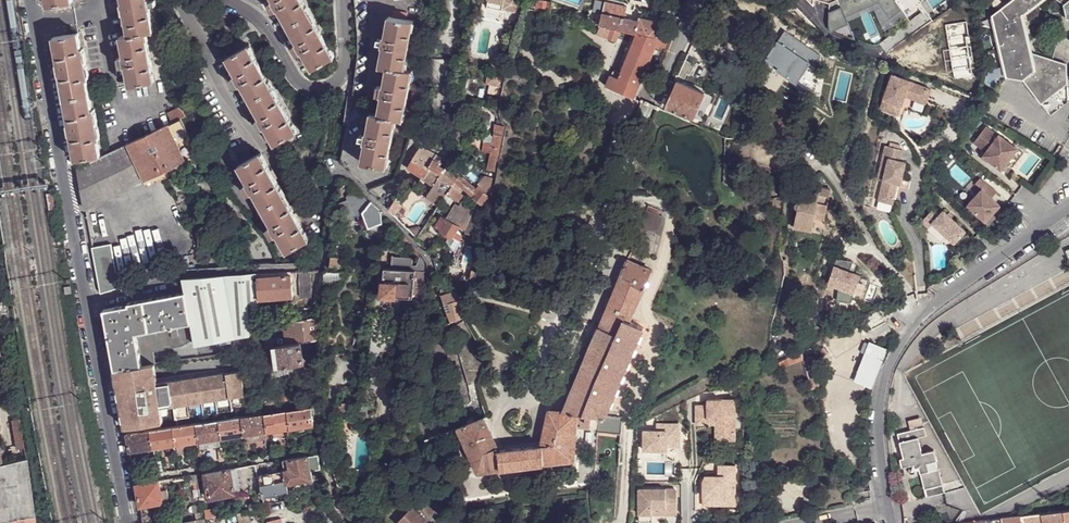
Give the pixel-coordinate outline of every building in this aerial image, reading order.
[(129,87),(155,82),(146,34),(153,32),(149,9),(150,9),(149,0),(121,0),(122,4),(121,5),(122,11),(123,15),(124,14),(128,35),(120,37),(124,57),(123,57),(123,62),(124,66),(125,66),(129,87)] [(312,71),(334,59),(301,0),(273,0),(273,1),(272,2),(275,6),(277,10),(278,10),(297,45),(299,50),(301,54),(302,53),(312,71)] [(503,15),(507,0),(487,0),(489,5),(487,12),(503,15)] [(992,16),(1005,78),(1022,80),(1035,71),(1031,53),(1023,17),(1045,0),(1013,0),(992,16)] [(536,11),(548,14),(550,4),(539,1),(538,4),(534,3),(533,7),(537,8),(536,11)] [(645,25),(639,23),(631,21),(624,19),(625,13),(626,7),(605,2),(599,25),(612,28),(620,30),(636,34),(657,39),(667,41),(668,36),(658,33),(661,23),(655,22),(646,20),(645,25)] [(501,21),(503,15),(487,12),(486,17),(501,21)] [(366,144),(362,164),(387,168),(396,120),(404,121),(413,71),(405,70),(413,22),(388,18),(385,38),(383,37),(383,43),(382,47),(383,47),(380,68),(387,69),(383,87),(382,87),(381,93),(380,96),(382,97),(379,115),(371,114),(367,134),(366,133),(365,140),(364,143),(366,144)] [(620,30),(612,28),(609,41),(617,43),(620,30)] [(73,146),(75,160),(101,155),(98,139),(99,138),(94,109),(92,110),(87,80),(88,79),(83,50),(81,50),(78,34),(53,38),(58,65),(57,65),(58,71),(59,74),(59,73),(65,105),(69,123),(68,124),(70,134),(73,146)] [(657,39),(636,34),(618,79),(609,76),(605,87),(634,98),(656,45),(657,39)] [(667,41),(657,39),(656,45),(664,49),(667,41)] [(801,58),(778,42),(767,59),(779,67),(777,70),(787,77),(795,65),(801,58)] [(264,127),(275,146),(297,133),(249,46),(226,58),(235,76),(238,81),(240,86),(241,85),(260,119),(259,120),(261,124),(263,128),(264,127)] [(1052,60),(1031,53),(1035,71),(1022,80),(1039,105),(1066,85),(1065,64),(1052,60)] [(800,68),(795,65),(787,77),(792,80),(800,68)] [(996,92),(1005,78),(993,69),(983,83),(996,92)] [(894,78),(880,111),(898,117),(905,98),(926,106),(932,92),(894,78)] [(704,93),(678,81),(667,106),(693,118),(704,93)] [(1066,85),(1039,105),(1048,117),(1065,104),(1066,85)] [(973,104),(975,99),(956,92),(954,97),(973,104)] [(145,180),(201,154),(188,135),(180,119),(127,144),(145,180)] [(633,123),(628,121),(622,136),(627,138),(633,123)] [(496,174),(501,152),(505,127),(495,126),(493,145),(485,144),(483,154),(491,155),(487,172),(496,174)] [(986,152),(999,136),(987,127),(974,143),(986,152)] [(986,152),(983,157),(989,161),(1002,171),(1008,163),(1019,149),(1000,135),(999,136),(986,152)] [(145,180),(127,144),(77,168),(84,209),(145,180)] [(427,169),(435,155),(420,147),(408,168),(422,178),(427,169)] [(888,149),(885,148),(880,168),(886,170),(883,182),(878,203),(892,206),(897,185),(899,186),(901,181),(905,164),(900,163),(903,152),(899,151),(888,149)] [(1024,154),(1019,149),(1008,163),(1013,167),(1024,154)] [(277,235),(288,253),(309,240),(261,154),(239,166),(248,183),(247,184),(250,189),(252,193),(253,193),(272,226),(271,227),(274,231),(277,235)] [(427,169),(422,178),(433,186),(445,170),(438,165),(441,158),(435,155),(427,169)] [(445,170),(433,186),(446,195),(459,176),(448,166),(445,170)] [(880,168),(877,181),(883,182),(886,170),(880,168)] [(459,176),(446,195),(456,203),(461,196),(459,194),(463,190),(476,201),(480,194),(477,191),(459,176)] [(477,191),(480,194),(476,201),(481,206),(488,197),(490,199),(494,181),(486,179),(477,191)] [(977,184),(983,190),(992,199),(998,193),(981,180),(977,184)] [(815,210),(824,213),(829,188),(818,185),(817,192),(800,188),(797,199),(795,200),(793,205),(797,206),(793,222),(811,225),(814,216),(815,210)] [(381,224),(381,221),(381,211),(356,190),(346,201),(348,203),(336,210),(345,224),(360,215),(369,230),(381,224)] [(992,199),(983,190),(968,207),(986,223),(1001,207),(992,199)] [(771,215),(772,199),(765,201),(754,201),(753,213),(754,213),(771,215)] [(450,237),(459,243),(463,234),(464,231),(473,213),(474,212),(460,204),(457,207),(453,205),(444,219),(439,216),(433,227),(450,237)] [(637,242),(637,244),(657,253),(665,214),(648,207),(634,241),(637,242)] [(941,215),(935,209),(923,222),(930,229),(934,224),(956,244),(967,231),(953,219),(949,215),(945,212),(941,215)] [(464,231),(463,234),(477,239),(483,216),(473,213),(464,231)] [(810,230),(811,225),(793,222),(793,226),(810,230)] [(154,242),(167,239),(164,227),(135,234),(137,242),(153,238),(154,242)] [(407,230),(415,238),(421,230),(418,228),(407,230)] [(374,242),(369,230),(364,233),(368,244),(374,242)] [(446,245),(454,255),(459,243),(450,237),(446,245)] [(631,258),(634,252),(637,244),(637,242),(634,241),(631,248),(631,252),(628,257),(631,258)] [(93,256),(95,266),(113,261),(110,251),(93,256)] [(432,262),(434,268),(446,264),(447,255),(431,259),(432,262)] [(334,266),(329,265),(325,270),(340,271),(340,266),(339,266),(340,258),(335,258),(334,266)] [(176,263),(178,271),(189,270),(186,260),(176,263)] [(855,295),(862,276),(850,272),(853,262),(837,260),(828,285),(839,289),(838,300),(853,303),(854,294),(855,295)] [(590,416),(598,417),(604,418),(605,416),(642,328),(630,323),(651,272),(626,261),(599,325),(562,412),(577,414),(590,416)] [(564,272),(553,267),(552,269),(553,273),(555,276),(559,276),(562,275),(564,272)] [(381,297),(409,300),(409,309),(410,309),(409,315),(416,316),(421,311),(422,301),(423,301),(423,278),(423,272),(384,269),(381,297)] [(340,271),(325,270),(323,271),(322,281),(340,281),(340,271)] [(311,297),(310,271),(299,272),(300,297),(311,297)] [(249,325),(262,324),(259,299),(293,298),(291,272),(183,279),(185,292),(191,323),(194,340),(195,345),(250,334),(249,325)] [(127,281),(120,283),(118,277),(98,282),(101,294),(128,286),(127,281)] [(461,302),(459,299),(457,291),(442,296),(450,322),(460,317),(461,302)] [(177,326),(191,323),(185,292),(179,293),(163,297),(127,303),(128,305),(103,310),(106,324),(112,356),(114,369),(142,365),(136,333),(170,327),(172,338),(178,336),(177,326)] [(8,296),(0,296),(0,321),(6,320),(11,319),(8,296)] [(322,325),(322,317),(283,322),(286,345),(301,343),(319,340),(319,332),(322,325)] [(484,353),(464,320),(454,325),(473,359),(484,353)] [(170,327),(136,333),(142,365),(154,364),(155,363),(153,352),(181,347),(194,340),(191,323),(177,326),(178,336),(172,338),(170,327)] [(262,324),(249,325),(250,334),(263,332),(262,324)] [(839,337),(835,330),(819,339),(824,346),(839,337)] [(853,383),(872,390),(886,349),(867,342),(853,383)] [(303,363),(301,343),(286,345),(272,347),(275,367),(303,363)] [(275,367),(272,347),(263,348),(268,381),(277,379),(275,367)] [(803,356),(801,349),(801,348),(773,362),(775,367),(803,356)] [(468,405),(471,401),(469,384),(468,384),(456,351),(452,354),(468,405)] [(813,353),(816,359),(823,356),(820,351),(813,353)] [(275,367),(277,379),(305,375),(303,363),(275,367)] [(142,365),(114,369),(123,414),(125,427),(162,422),(160,407),(243,395),(240,370),(156,383),(154,364),(142,365)] [(707,404),(695,404),(696,424),(708,423),(708,418),(715,417),(715,423),(715,436),(725,436),(725,439),(735,439),(735,399),(707,399),(707,404)] [(255,415),(264,414),(262,402),(253,403),(255,415)] [(287,410),(290,429),(314,425),(311,407),(287,410)] [(284,430),(290,429),(287,410),(264,414),(267,432),(274,431),(284,430)] [(577,414),(562,412),(548,410),(537,445),(497,450),(483,417),(459,427),(479,472),(573,459),(576,426),(577,414)] [(245,435),(267,432),(264,414),(255,415),(250,416),(241,417),(244,435),(245,435)] [(590,416),(577,414),(576,426),(590,427),(590,416)] [(604,418),(598,417),(597,432),(604,433),(621,434),(621,417),(605,416),(604,418)] [(222,439),(244,435),(241,417),(218,420),(222,439)] [(20,461),(27,460),(21,420),(13,421),(17,450),(18,450),(20,461)] [(199,442),(222,439),(218,420),(196,424),(199,442)] [(643,430),(643,444),(655,443),(655,449),(665,449),(669,450),(678,445),(678,423),(655,423),(655,430),(643,430)] [(176,445),(196,442),(198,458),(202,458),(201,451),(199,442),(196,424),(173,427),(176,445)] [(924,433),(922,425),(895,432),(901,456),(898,458),(900,465),(916,462),(924,496),(943,491),(936,467),(927,469),(925,461),(935,459),(932,448),(921,451),(917,436),(924,433)] [(173,446),(176,445),(173,427),(150,430),(153,448),(173,446)] [(130,452),(153,448),(150,430),(126,434),(130,452)] [(285,437),(284,430),(274,431),(275,439),(285,437)] [(265,439),(268,438),(267,432),(245,435),(246,441),(265,439)] [(242,444),(246,443),(244,435),(222,439),(224,447),(242,444)] [(221,448),(224,448),(224,447),(222,439),(199,442),(201,451),(221,448)] [(289,484),(323,478),(319,454),(320,447),(311,449),(312,455),(309,456),(309,455),(284,460),(286,470),(260,475),(262,489),(264,495),(289,490),(289,484)] [(12,522),(36,522),(27,460),(20,461),(0,465),(0,522),(1,522),(12,522)] [(222,497),(236,494),(262,489),(260,475),(258,464),(205,473),(207,486),(209,485),(211,497),(221,495),(222,497)] [(704,483),(702,483),(702,505),(712,505),(712,495),(734,495),(734,466),(716,466),(716,475),(706,476),(704,483)] [(161,487),(160,481),(136,484),(138,496),(140,507),(170,503),(167,486),(161,487)] [(863,481),(852,483),(853,490),(865,488),(863,481)] [(665,508),(665,514),(675,514),(676,491),(673,488),(638,489),(639,521),(651,521),(651,514),(651,508),(665,508)] [(734,505),(734,495),(712,495),(712,505),(734,505)] [(428,521),(413,505),(397,521),(399,522),(425,522),(428,521)] [(205,511),(207,518),(215,517),(218,517),(216,509),(205,511)] [(1041,515),(1042,522),(1066,522),(1064,512),(1041,515)] [(1020,517),(1022,522),(1042,522),(1041,515),(1020,517)]
